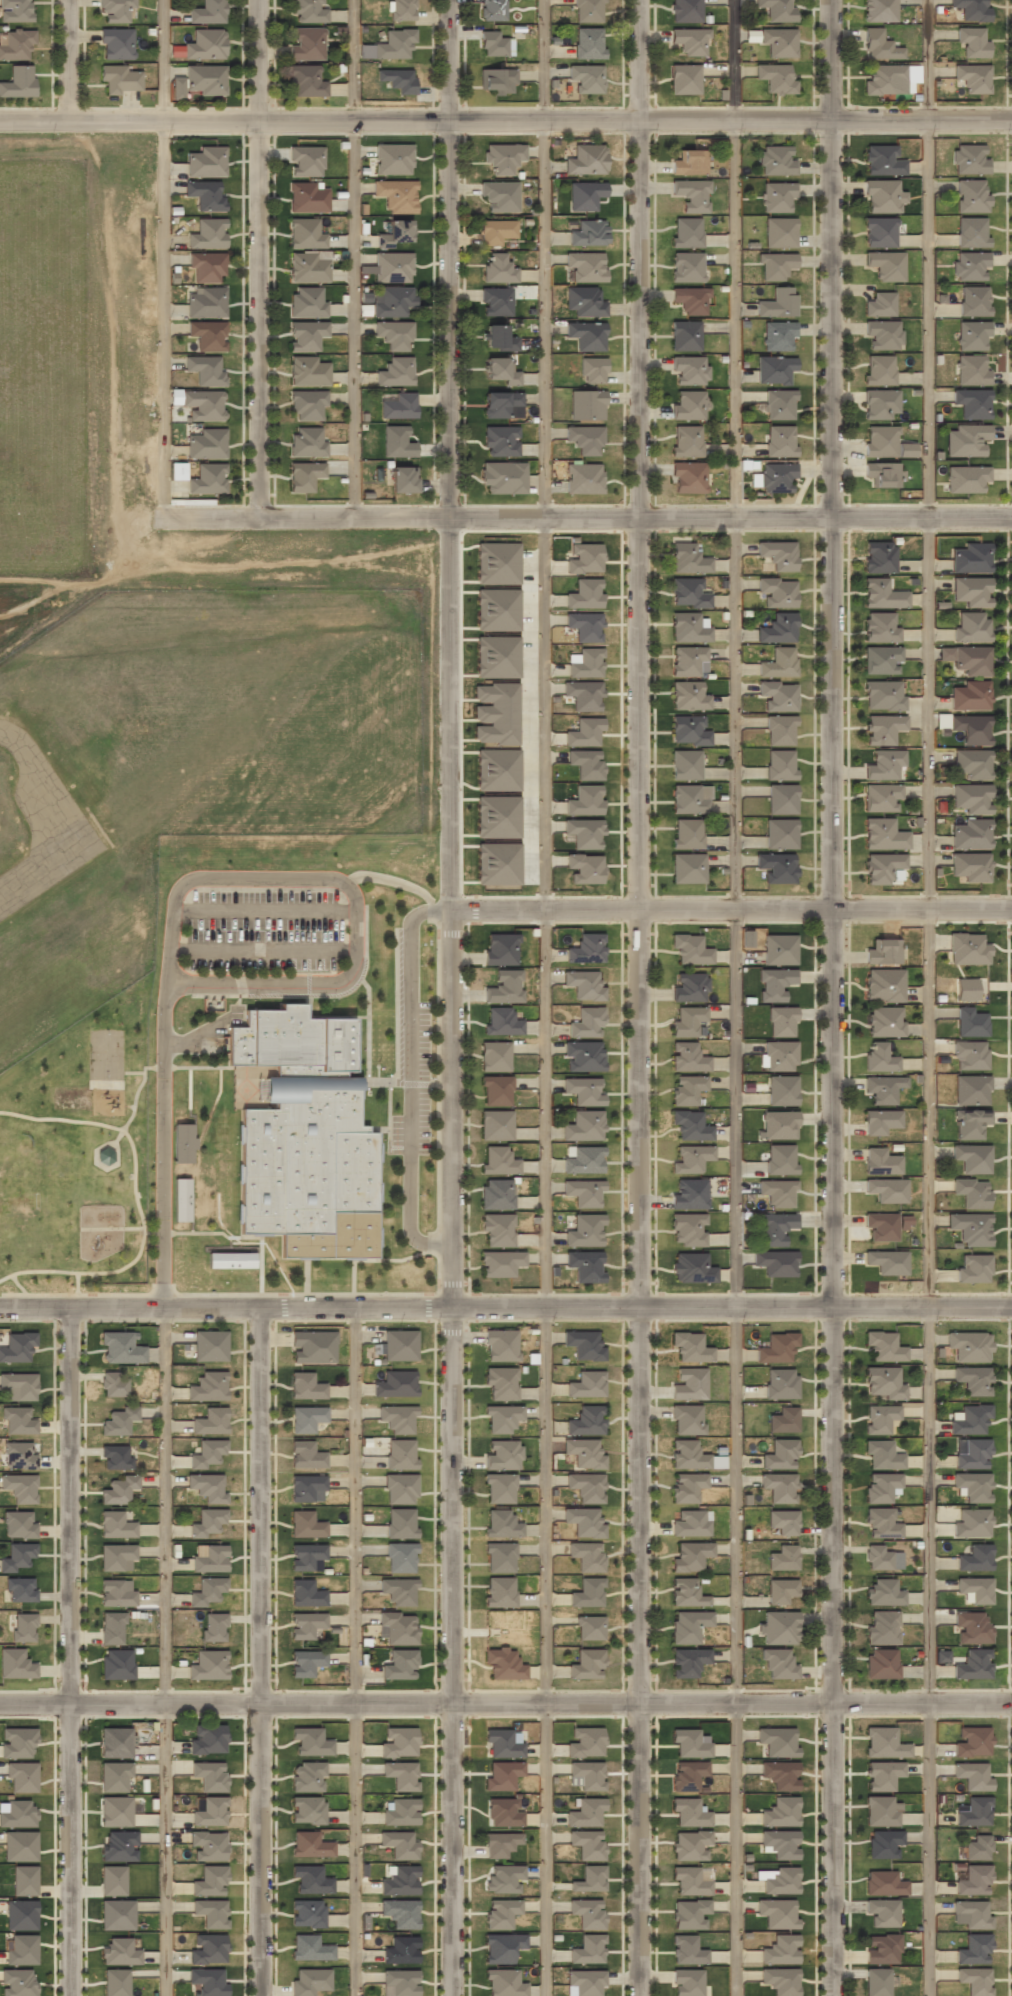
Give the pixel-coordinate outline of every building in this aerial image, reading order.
[(31,21),(31,0),(0,0),(0,21),(31,21)] [(99,21),(133,21),(133,0),(99,0),(99,21)] [(200,4),(188,4),(188,22),(225,22),(225,0),(200,0),(200,4)] [(292,22),(326,22),(326,8),(322,8),(322,0),(292,0),(292,22)] [(390,19),(414,19),(414,0),(390,0),(390,19)] [(480,19),(505,19),(505,0),(480,0),(480,19)] [(573,21),(603,21),(603,0),(574,0),(573,21)] [(700,0),(670,0),(670,22),(700,22),(700,0)] [(754,7),(766,7),(766,21),(793,21),(793,0),(754,0),(754,7)] [(863,21),(895,21),(895,0),(863,0),(863,21)] [(986,0),(949,0),(949,8),(960,8),(960,21),(986,21),(986,0)] [(133,27),(99,27),(99,58),(133,58),(133,27)] [(291,60),(324,60),(324,27),(291,27),(291,60)] [(574,58),(603,58),(603,27),(574,27),(574,58)] [(864,59),(902,58),(902,47),(891,47),(891,39),(882,39),(881,27),(863,27),(864,59)] [(955,44),(962,44),(962,58),(988,58),(988,40),(983,40),(983,27),(955,27),(955,44)] [(26,48),(35,48),(35,28),(3,28),(3,43),(0,43),(0,58),(26,58),(26,48)] [(225,28),(193,28),(193,38),(182,38),(182,47),(170,47),(170,58),(225,58),(225,28)] [(412,58),(412,28),(384,28),(384,42),(374,42),(374,58),(412,58)] [(760,45),(767,45),(767,58),(796,58),(796,28),(760,28),(760,45)] [(670,44),(680,44),(680,56),(705,56),(705,29),(670,29),(670,44)] [(758,30),(745,31),(746,42),(758,42),(758,30)] [(499,37),(499,31),(480,31),(480,56),(507,56),(507,37),(499,37)] [(197,94),(226,94),(226,64),(184,64),(184,77),(171,77),(170,98),(184,98),(184,87),(197,87),(197,94)] [(34,65),(7,65),(7,81),(0,81),(0,96),(34,96),(34,65)] [(100,83),(106,83),(106,92),(141,92),(141,70),(131,70),(132,65),(100,65),(100,83)] [(318,65),(289,65),(289,96),(326,96),(326,80),(318,80),(318,65)] [(568,65),(568,81),(576,81),(576,93),(603,93),(603,65),(568,65)] [(669,65),(669,94),(698,94),(698,65),(669,65)] [(795,94),(795,78),(789,78),(789,65),(754,65),(754,80),(765,79),(766,95),(795,94)] [(869,78),(862,78),(862,95),(896,95),(896,81),(906,81),(906,65),(869,65),(869,78)] [(988,94),(988,65),(952,65),(952,80),(963,80),(963,94),(988,94)] [(919,66),(906,66),(905,82),(919,83),(919,66)] [(514,69),(478,69),(478,92),(514,92),(514,69)] [(398,94),(414,94),(414,70),(376,70),(376,84),(398,84),(398,94)] [(374,174),(412,174),(412,143),(374,143),(374,174)] [(864,174),(904,174),(904,156),(895,156),(895,144),(864,144),(864,174)] [(225,175),(225,145),(197,145),(197,154),(186,154),(186,175),(225,175)] [(492,176),(512,176),(512,162),(524,162),(524,145),(483,145),(483,165),(492,165),(492,176)] [(605,174),(605,145),(574,145),(574,158),(563,158),(563,174),(605,174)] [(988,158),(984,158),(984,145),(952,145),(952,174),(988,174),(988,158)] [(288,175),(323,175),(323,146),(288,146),(288,175)] [(758,146),(758,174),(793,174),(793,146),(758,146)] [(705,174),(705,149),(679,149),(679,159),(670,159),(670,174),(705,174)] [(708,179),(670,179),(670,195),(681,195),(681,213),(708,213),(708,179)] [(895,179),(864,179),(864,211),(903,211),(903,190),(895,190),(895,179)] [(987,211),(987,179),(955,179),(955,211),(987,211)] [(225,211),(225,191),(217,190),(218,181),(184,180),(184,198),(195,199),(195,210),(225,211)] [(415,180),(372,180),(372,198),(383,198),(383,212),(415,212),(415,180)] [(289,211),(327,211),(327,187),(316,187),(316,181),(289,181),(289,211)] [(481,182),(481,212),(517,212),(517,182),(481,182)] [(605,198),(605,182),(568,182),(568,211),(595,211),(595,198),(605,198)] [(762,211),(794,211),(794,182),(762,182),(762,211)] [(896,216),(864,216),(864,246),(896,246),(896,216)] [(988,216),(956,216),(956,246),(988,246),(988,216)] [(795,217),(764,217),(764,246),(795,246),(795,217)] [(225,218),(196,218),(196,234),(187,234),(187,248),(225,248),(225,218)] [(288,218),(288,247),(325,247),(325,232),(318,232),(318,218),(288,218)] [(700,218),(672,218),(672,247),(700,247),(700,218)] [(387,219),(387,232),(376,232),(376,244),(410,244),(410,219),(387,219)] [(480,245),(501,245),(501,237),(515,237),(515,220),(480,220),(480,245)] [(568,245),(605,245),(605,220),(576,220),(576,231),(568,231),(568,245)] [(903,250),(864,250),(864,263),(873,263),(873,280),(903,280),(903,250)] [(318,259),(318,252),(289,252),(289,281),(329,281),(329,259),(318,259)] [(374,281),(411,281),(412,252),(374,252),(374,281)] [(483,281),(516,281),(516,263),(505,263),(505,252),(483,252),(483,281)] [(571,281),(604,281),(604,252),(565,252),(565,268),(571,268),(571,281)] [(702,281),(702,252),(670,252),(670,281),(702,281)] [(987,279),(987,252),(952,252),(952,279),(987,279)] [(224,253),(189,253),(189,282),(224,282),(224,253)] [(795,253),(758,253),(758,279),(785,279),(785,269),(795,269),(795,253)] [(373,316),(405,316),(405,306),(414,306),(414,286),(381,286),(381,296),(373,296),(373,316)] [(606,300),(598,300),(598,286),(565,286),(565,308),(573,308),(573,316),(606,316),(606,300)] [(670,302),(680,302),(680,313),(706,313),(706,286),(670,286),(670,302)] [(795,315),(795,286),(771,286),(771,300),(755,300),(755,315),(795,315)] [(958,286),(958,315),(989,315),(989,286),(958,286)] [(186,317),(225,317),(225,287),(198,287),(198,294),(186,294),(186,317)] [(290,316),(327,316),(327,300),(322,300),(322,287),(290,287),(290,316)] [(480,287),(480,315),(511,315),(511,287),(480,287)] [(873,299),(864,299),(864,315),(894,315),(894,291),(873,291),(873,299)] [(670,350),(698,350),(698,320),(670,320),(670,350)] [(901,320),(864,320),(864,348),(901,348),(901,320)] [(327,321),(289,321),(289,351),(318,351),(318,338),(327,338),(327,321)] [(794,349),(794,321),(763,321),(763,350),(794,349)] [(225,322),(187,322),(187,336),(197,336),(197,351),(225,351),(225,322)] [(374,338),(384,338),(384,349),(412,349),(412,322),(374,322),(374,338)] [(956,349),(988,349),(988,322),(956,322),(956,349)] [(604,323),(564,323),(564,338),(575,338),(575,351),(604,351),(604,323)] [(483,324),(483,349),(518,349),(518,335),(507,335),(507,324),(483,324)] [(864,384),(893,384),(894,354),(864,354),(864,384)] [(956,383),(988,383),(988,354),(956,354),(956,383)] [(184,374),(195,374),(195,386),(225,386),(225,372),(219,372),(219,356),(184,356),(184,374)] [(316,356),(290,356),(290,385),(329,385),(329,362),(316,362),(316,356)] [(412,384),(412,356),(385,356),(385,367),(375,367),(375,384),(412,384)] [(706,383),(706,356),(672,356),(672,383),(706,383)] [(756,382),(794,382),(794,356),(756,356),(756,382)] [(483,357),(483,382),(519,382),(519,370),(507,370),(507,357),(483,357)] [(605,357),(579,357),(579,382),(605,382),(605,357)] [(989,388),(952,388),(952,406),(961,406),(961,418),(989,418),(989,388)] [(795,419),(795,389),(764,389),(764,419),(795,419)] [(864,419),(897,419),(897,389),(864,389),(864,419)] [(325,390),(291,390),(291,419),(325,419),(325,390)] [(569,419),(604,419),(604,390),(569,390),(569,419)] [(672,419),(704,419),(704,390),(672,390),(672,419)] [(181,391),(181,407),(189,407),(189,421),(224,421),(224,391),(181,391)] [(509,417),(509,406),(521,406),(521,392),(483,391),(483,417),(509,417)] [(379,418),(415,418),(415,392),(391,392),(391,398),(379,398),(379,418)] [(954,424),(954,455),(987,455),(987,424),(954,424)] [(794,425),(765,425),(765,457),(794,457),(794,425)] [(914,457),(914,442),(897,442),(897,426),(864,425),(864,456),(914,457)] [(415,457),(415,441),(406,441),(406,426),(382,426),(382,457),(415,457)] [(518,426),(484,426),(484,455),(518,455),(518,426)] [(574,454),(601,454),(601,426),(564,426),(564,442),(574,442),(574,454)] [(700,426),(672,426),(672,457),(700,456),(700,426)] [(291,455),(324,455),(324,427),(291,427),(291,455)] [(225,458),(225,429),(198,429),(198,435),(187,435),(187,458),(225,458)] [(289,492),(313,492),(313,478),(324,478),(324,462),(289,462),(289,492)] [(524,494),(524,462),(480,462),(480,485),(486,485),(486,494),(524,494)] [(671,462),(671,493),(705,493),(705,462),(671,462)] [(863,478),(871,478),(871,487),(900,487),(900,463),(863,462),(863,478)] [(171,480),(186,480),(186,463),(171,463),(171,480)] [(565,493),(601,493),(601,463),(565,463),(565,493)] [(794,463),(760,463),(760,492),(794,492),(794,463)] [(225,493),(225,464),(197,464),(197,478),(187,478),(187,493),(225,493)] [(988,465),(946,465),(946,492),(980,492),(980,483),(988,483),(988,465)] [(415,467),(390,467),(390,493),(415,493),(415,467)] [(795,569),(795,541),(755,541),(755,558),(769,558),(769,569),(795,569)] [(863,572),(895,572),(895,541),(863,541),(863,572)] [(990,541),(961,541),(961,549),(950,549),(950,571),(990,571),(990,541)] [(476,584),(519,584),(519,543),(476,543),(476,584)] [(601,572),(601,543),(566,543),(566,572),(601,572)] [(671,572),(710,572),(710,557),(695,557),(695,543),(671,543),(671,572)] [(990,576),(952,576),(952,596),(961,596),(961,606),(990,606),(990,576)] [(709,606),(709,592),(700,592),(700,577),(671,577),(671,606),(709,606)] [(795,606),(795,577),(757,577),(757,594),(764,594),(764,606),(795,606)] [(907,606),(907,590),(887,590),(887,577),(863,577),(863,606),(907,606)] [(601,606),(601,578),(574,578),(574,592),(564,592),(564,606),(601,606)] [(520,590),(477,589),(477,631),(520,631),(520,590)] [(795,611),(769,611),(769,622),(757,622),(757,640),(795,640),(795,611)] [(864,640),(897,640),(897,611),(864,611),(864,640)] [(988,611),(953,611),(953,640),(988,640),(988,611)] [(601,612),(565,612),(565,627),(575,627),(575,640),(601,640),(601,612)] [(671,641),(709,641),(709,627),(698,627),(698,612),(671,612),(671,641)] [(520,678),(520,636),(477,637),(477,678),(520,678)] [(769,661),(758,661),(758,674),(796,674),(796,645),(769,645),(769,661)] [(864,673),(900,673),(900,645),(864,645),(864,673)] [(953,645),(953,665),(963,665),(963,675),(990,675),(990,645),(953,645)] [(697,675),(697,664),(705,664),(705,646),(671,646),(671,675),(697,675)] [(602,675),(602,647),(578,647),(578,661),(568,661),(568,675),(602,675)] [(989,709),(989,679),(961,679),(961,688),(950,688),(950,709),(989,709)] [(864,680),(864,709),(903,709),(903,680),(864,680)] [(563,681),(563,696),(573,696),(573,710),(601,710),(601,681),(563,681)] [(671,681),(671,710),(708,710),(708,694),(700,694),(700,681),(671,681)] [(796,710),(796,681),(758,681),(758,696),(766,696),(766,710),(796,710)] [(518,744),(519,684),(474,684),(474,703),(474,724),(474,743),(518,744)] [(670,744),(709,744),(709,730),(701,730),(701,715),(670,715),(670,744)] [(765,715),(765,744),(794,744),(794,715),(765,715)] [(865,715),(865,745),(894,745),(894,730),(905,730),(905,715),(865,715)] [(989,715),(949,715),(949,732),(960,732),(960,745),(989,745),(989,715)] [(564,744),(601,744),(601,717),(576,717),(576,730),(564,730),(564,744)] [(520,750),(477,749),(477,791),(520,791),(520,750)] [(577,779),(601,779),(601,749),(567,749),(567,764),(577,764),(577,779)] [(794,749),(766,749),(766,778),(794,778),(794,749)] [(903,767),(903,750),(873,750),(873,762),(864,762),(864,779),(895,779),(895,767),(903,767)] [(963,779),(990,779),(990,750),(953,750),(953,773),(963,773),(963,779)] [(670,780),(700,780),(700,751),(670,751),(670,780)] [(796,783),(767,783),(767,813),(796,813),(796,783)] [(900,783),(864,783),(864,811),(900,811),(900,783)] [(601,785),(576,785),(576,799),(565,799),(565,813),(601,813),(601,785)] [(697,785),(671,785),(671,813),(707,813),(707,799),(697,799),(697,785)] [(990,785),(951,785),(951,808),(963,808),(963,814),(990,814),(990,785)] [(480,813),(502,813),(502,798),(480,798),(480,813)] [(563,833),(572,833),(572,847),(602,848),(602,818),(563,818),(563,833)] [(765,818),(765,848),(796,848),(796,818),(765,818)] [(864,818),(864,848),(907,848),(907,831),(894,831),(894,818),(864,818)] [(700,819),(672,819),(672,849),(700,849),(700,819)] [(990,848),(990,819),(963,819),(963,825),(950,825),(950,848),(990,848)] [(520,844),(478,843),(477,884),(520,885),(520,844)] [(565,853),(565,868),(570,868),(570,883),(603,883),(603,853),(565,853)] [(764,869),(764,883),(794,883),(794,853),(754,853),(754,869),(764,869)] [(865,853),(865,884),(891,884),(891,869),(905,869),(905,853),(865,853)] [(990,881),(990,853),(950,853),(950,881),(990,881)] [(670,883),(703,883),(703,854),(670,854),(670,883)] [(484,965),(516,965),(516,933),(484,933),(484,965)] [(576,945),(565,945),(565,961),(603,961),(603,933),(576,933),(576,945)] [(990,943),(982,943),(982,933),(947,933),(947,964),(990,964),(990,943)] [(670,949),(677,949),(677,964),(711,964),(711,948),(700,948),(700,935),(670,935),(670,949)] [(796,935),(763,935),(763,964),(796,964),(796,935)] [(900,939),(867,939),(867,964),(900,964),(900,939)] [(903,1001),(903,968),(865,968),(865,1001),(903,1001)] [(521,1001),(521,969),(494,969),(494,987),(483,987),(483,1001),(521,1001)] [(795,982),(795,969),(758,969),(758,1001),(785,1001),(785,982),(795,982)] [(573,999),(603,999),(603,980),(596,980),(596,970),(562,970),(562,985),(573,985),(573,999)] [(672,1002),(706,1002),(706,974),(672,974),(672,1002)] [(977,1000),(977,980),(955,980),(955,1000),(977,1000)] [(280,1004),(280,1011),(245,1011),(245,1027),(228,1027),(229,1064),(274,1064),(274,1075),(263,1075),(263,1103),(275,1103),(275,1109),(241,1109),(241,1233),(282,1233),(282,1257),(375,1257),(374,1135),(366,1135),(366,1128),(357,1128),(356,1090),(359,1090),(359,1077),(345,1077),(345,1074),(354,1074),(353,1018),(305,1018),(304,1004),(280,1004)] [(522,1034),(522,1018),(512,1018),(512,1006),(485,1006),(485,1034),(522,1034)] [(568,1036),(601,1036),(601,1006),(577,1006),(577,1020),(568,1020),(568,1036)] [(903,1006),(867,1006),(867,1036),(903,1036),(903,1006)] [(955,1035),(986,1035),(986,1013),(972,1013),(972,1006),(955,1006),(955,1035)] [(795,1036),(795,1007),(768,1007),(768,1036),(795,1036)] [(705,1008),(675,1008),(675,1021),(671,1021),(671,1037),(696,1037),(696,1023),(705,1023),(705,1008)] [(603,1040),(563,1040),(563,1071),(603,1071),(603,1040)] [(986,1040),(952,1040),(952,1068),(986,1068),(986,1040)] [(509,1042),(480,1042),(480,1071),(509,1071),(509,1042)] [(697,1056),(697,1042),(671,1042),(671,1071),(708,1071),(708,1056),(697,1056)] [(796,1042),(763,1042),(763,1071),(796,1071),(796,1042)] [(864,1070),(897,1070),(897,1055),(886,1055),(886,1042),(864,1042),(864,1070)] [(863,1093),(872,1093),(872,1103),(895,1103),(895,1085),(905,1086),(905,1076),(864,1075),(863,1093)] [(953,1104),(988,1104),(988,1075),(953,1075),(953,1104)] [(511,1105),(511,1076),(481,1076),(481,1105),(511,1105)] [(672,1105),(697,1105),(697,1090),(705,1090),(705,1076),(672,1076),(672,1105)] [(796,1076),(767,1076),(767,1105),(796,1105),(796,1076)] [(573,1104),(602,1104),(602,1077),(562,1077),(562,1093),(573,1093),(573,1104)] [(572,1109),(572,1121),(562,1121),(562,1139),(603,1139),(603,1109),(572,1109)] [(864,1135),(884,1135),(884,1127),(900,1127),(900,1109),(864,1109),(864,1135)] [(953,1138),(980,1138),(980,1125),(986,1125),(986,1109),(953,1109),(953,1138)] [(511,1110),(480,1110),(480,1140),(511,1140),(511,1110)] [(712,1126),(700,1125),(701,1111),(671,1111),(670,1126),(677,1126),(677,1140),(711,1141),(712,1126)] [(796,1138),(796,1111),(760,1111),(760,1138),(796,1138)] [(174,1124),(174,1163),(192,1163),(192,1150),(196,1150),(196,1138),(192,1138),(192,1124),(174,1124)] [(795,1173),(795,1144),(766,1144),(766,1173),(795,1173)] [(950,1144),(950,1160),(961,1160),(961,1173),(989,1173),(989,1144),(950,1144)] [(519,1158),(509,1158),(509,1146),(483,1146),(483,1173),(519,1173),(519,1158)] [(603,1172),(603,1146),(568,1146),(568,1155),(563,1155),(563,1172),(603,1172)] [(670,1161),(670,1173),(701,1173),(701,1161),(713,1161),(713,1146),(678,1146),(678,1161),(670,1161)] [(97,1152),(97,1161),(105,1166),(113,1161),(113,1152),(105,1147),(97,1152)] [(884,1147),(864,1147),(864,1174),(900,1174),(900,1156),(884,1156),(884,1147)] [(174,1178),(174,1222),(190,1222),(190,1178),(174,1178)] [(513,1179),(480,1179),(480,1208),(513,1208),(513,1179)] [(673,1208),(706,1208),(706,1179),(673,1179),(673,1208)] [(758,1195),(768,1195),(768,1206),(794,1206),(794,1179),(758,1179),(758,1195)] [(876,1202),(906,1202),(906,1179),(864,1179),(864,1192),(876,1192),(876,1202)] [(574,1207),(601,1207),(601,1180),(562,1180),(562,1195),(574,1195),(574,1207)] [(951,1205),(988,1205),(988,1180),(951,1180),(951,1205)] [(990,1212),(947,1213),(947,1229),(959,1229),(959,1246),(990,1246),(990,1212)] [(513,1213),(481,1213),(481,1232),(485,1232),(485,1246),(513,1246),(513,1213)] [(603,1213),(571,1213),(571,1224),(564,1224),(564,1245),(603,1245),(603,1213)] [(672,1246),(705,1246),(705,1213),(672,1213),(672,1246)] [(785,1245),(785,1227),(796,1227),(796,1213),(758,1213),(758,1245),(785,1245)] [(864,1213),(864,1229),(870,1229),(870,1240),(897,1240),(897,1213),(864,1213)] [(910,1229),(910,1216),(899,1216),(900,1230),(910,1229)] [(564,1268),(574,1268),(574,1282),(602,1282),(602,1250),(564,1250),(564,1268)] [(796,1250),(752,1250),(752,1265),(763,1265),(763,1276),(796,1276),(796,1250)] [(906,1275),(906,1251),(864,1251),(864,1265),(876,1265),(876,1275),(906,1275)] [(513,1277),(513,1266),(524,1266),(524,1252),(481,1252),(481,1277),(513,1277)] [(705,1252),(671,1252),(671,1282),(715,1282),(715,1265),(705,1265),(705,1252)] [(208,1253),(208,1269),(254,1269),(254,1253),(208,1253)] [(990,1254),(958,1254),(958,1281),(990,1281),(990,1254)] [(226,1361),(226,1330),(193,1330),(193,1361),(226,1361)] [(417,1330),(384,1330),(384,1360),(417,1360),(417,1330)] [(516,1330),(485,1330),(485,1360),(516,1360),(516,1330)] [(601,1359),(601,1330),(562,1330),(562,1345),(573,1345),(573,1359),(601,1359)] [(291,1331),(291,1363),(335,1363),(335,1331),(291,1331)] [(872,1349),(872,1361),(905,1361),(906,1346),(894,1346),(894,1331),(864,1331),(864,1348),(872,1349)] [(5,1332),(5,1346),(0,1346),(0,1361),(28,1361),(28,1350),(36,1350),(36,1332),(5,1332)] [(145,1364),(146,1346),(133,1346),(133,1332),(101,1332),(100,1363),(145,1364)] [(678,1361),(711,1361),(711,1346),(701,1346),(701,1332),(670,1332),(670,1349),(678,1349),(678,1361)] [(945,1349),(953,1349),(953,1361),(990,1361),(990,1332),(945,1332),(945,1349)] [(755,1361),(794,1361),(794,1333),(766,1333),(766,1347),(755,1347),(755,1361)] [(485,1366),(485,1398),(516,1398),(516,1366),(485,1366)] [(964,1395),(990,1395),(990,1366),(952,1366),(952,1382),(964,1382),(964,1395)] [(705,1367),(673,1367),(673,1398),(705,1398),(705,1367)] [(864,1367),(865,1395),(884,1395),(884,1400),(904,1400),(904,1384),(898,1384),(897,1367),(864,1367)] [(765,1398),(796,1398),(796,1368),(765,1368),(765,1398)] [(373,1395),(415,1395),(415,1370),(384,1370),(384,1381),(373,1381),(373,1395)] [(604,1395),(604,1370),(577,1370),(577,1381),(566,1381),(566,1395),(604,1395)] [(225,1371),(197,1371),(197,1385),(187,1385),(187,1400),(225,1400),(225,1371)] [(127,1379),(118,1379),(118,1372),(101,1372),(101,1398),(127,1398),(127,1379)] [(290,1372),(290,1398),(325,1398),(325,1383),(313,1383),(313,1372),(290,1372)] [(14,1389),(14,1400),(36,1400),(36,1373),(0,1373),(0,1389),(14,1389)] [(603,1433),(603,1404),(576,1404),(576,1418),(565,1418),(565,1433),(603,1433)] [(703,1433),(703,1404),(671,1404),(671,1433),(703,1433)] [(960,1404),(960,1413),(949,1413),(949,1433),(983,1433),(983,1423),(990,1423),(990,1404),(960,1404)] [(415,1432),(415,1405),(378,1405),(378,1421),(387,1421),(387,1432),(415,1432)] [(522,1405),(485,1405),(485,1432),(513,1432),(513,1421),(522,1421),(522,1405)] [(898,1419),(898,1405),(865,1405),(865,1434),(889,1434),(889,1419),(898,1419)] [(36,1417),(27,1417),(27,1406),(1,1406),(1,1433),(36,1433),(36,1417)] [(101,1435),(129,1435),(129,1421),(137,1421),(137,1406),(121,1406),(121,1411),(109,1411),(109,1420),(101,1420),(101,1435)] [(226,1406),(203,1406),(203,1417),(191,1417),(191,1432),(226,1432),(226,1406)] [(291,1433),(313,1433),(313,1422),(326,1422),(326,1406),(291,1406),(291,1433)] [(768,1431),(797,1431),(797,1406),(778,1406),(778,1415),(768,1415),(768,1431)] [(796,1438),(771,1438),(771,1450),(761,1450),(761,1467),(796,1467),(796,1438)] [(988,1438),(963,1438),(963,1454),(953,1454),(953,1468),(988,1468),(988,1438)] [(189,1454),(189,1467),(217,1467),(217,1454),(225,1454),(225,1439),(198,1439),(198,1454),(189,1454)] [(415,1468),(415,1439),(386,1439),(386,1468),(415,1468)] [(485,1439),(485,1468),(520,1468),(520,1439),(485,1439)] [(563,1454),(574,1454),(574,1467),(601,1467),(601,1439),(563,1439),(563,1454)] [(697,1439),(672,1439),(672,1468),(725,1468),(725,1454),(697,1454),(697,1439)] [(903,1468),(903,1452),(892,1452),(892,1440),(865,1440),(865,1457),(870,1457),(870,1468),(903,1468)] [(312,1441),(291,1441),(291,1467),(325,1467),(325,1452),(312,1452),(312,1441)] [(3,1468),(35,1468),(35,1442),(3,1442),(3,1468)] [(101,1445),(101,1470),(130,1470),(130,1445),(101,1445)] [(204,1502),(223,1502),(223,1473),(187,1473),(187,1488),(196,1488),(196,1495),(204,1495),(204,1502)] [(416,1501),(416,1473),(384,1473),(384,1501),(416,1501)] [(514,1473),(485,1473),(485,1503),(514,1503),(514,1473)] [(603,1473),(565,1473),(565,1487),(576,1487),(576,1502),(603,1502),(603,1473)] [(705,1488),(705,1473),(672,1473),(672,1503),(697,1503),(697,1488),(705,1488)] [(796,1473),(760,1473),(760,1488),(769,1488),(769,1502),(796,1502),(796,1473)] [(865,1501),(890,1501),(890,1489),(900,1489),(900,1473),(865,1473),(865,1501)] [(990,1473),(952,1473),(952,1488),(963,1488),(963,1502),(990,1502),(990,1473)] [(36,1474),(0,1474),(0,1492),(11,1492),(11,1503),(36,1503),(36,1474)] [(290,1501),(324,1501),(324,1475),(290,1475),(290,1501)] [(138,1490),(138,1477),(110,1477),(110,1490),(100,1489),(100,1504),(129,1504),(129,1490),(138,1490)] [(415,1537),(415,1507),(386,1507),(386,1537),(415,1537)] [(562,1522),(574,1522),(574,1537),(601,1537),(601,1507),(562,1507),(562,1522)] [(891,1507),(866,1507),(866,1537),(900,1537),(900,1519),(891,1519),(891,1507)] [(225,1508),(198,1508),(198,1522),(190,1522),(190,1535),(217,1535),(217,1524),(225,1524),(225,1508)] [(521,1536),(521,1521),(511,1521),(511,1509),(485,1509),(485,1536),(521,1536)] [(797,1535),(797,1509),(768,1509),(768,1526),(777,1526),(777,1535),(797,1535)] [(952,1520),(952,1536),(990,1536),(990,1509),(958,1509),(958,1520),(952,1520)] [(290,1510),(290,1538),(325,1538),(325,1521),(313,1521),(313,1510),(290,1510)] [(708,1510),(678,1510),(678,1520),(672,1520),(672,1535),(708,1535),(708,1510)] [(35,1537),(35,1511),(3,1511),(3,1537),(35,1537)] [(135,1537),(135,1522),(123,1522),(123,1512),(101,1512),(101,1537),(135,1537)] [(514,1572),(514,1542),(485,1542),(485,1572),(514,1572)] [(577,1571),(603,1571),(603,1542),(568,1542),(568,1557),(577,1557),(577,1571)] [(711,1542),(673,1542),(673,1571),(701,1571),(701,1558),(711,1558),(711,1542)] [(8,1543),(8,1556),(0,1556),(0,1571),(27,1571),(27,1559),(36,1559),(36,1543),(8,1543)] [(415,1572),(415,1543),(385,1543),(386,1572),(415,1572)] [(968,1543),(967,1554),(956,1554),(955,1569),(990,1569),(991,1544),(968,1543)] [(225,1570),(225,1544),(203,1544),(203,1555),(191,1555),(191,1570),(225,1570)] [(797,1544),(777,1544),(777,1553),(768,1553),(768,1569),(797,1569),(797,1544)] [(883,1550),(883,1544),(865,1544),(865,1568),(891,1568),(891,1550),(883,1550)] [(101,1571),(134,1571),(134,1545),(101,1545),(101,1571)] [(325,1545),(290,1545),(290,1571),(313,1571),(313,1559),(325,1559),(325,1545)] [(5,1601),(35,1601),(35,1577),(5,1577),(5,1601)] [(217,1604),(217,1591),(225,1591),(225,1577),(198,1577),(198,1592),(189,1592),(189,1604),(217,1604)] [(514,1577),(485,1577),(485,1606),(514,1606),(514,1577)] [(602,1605),(602,1577),(579,1577),(579,1590),(569,1590),(569,1605),(602,1605)] [(697,1577),(670,1577),(670,1605),(708,1605),(708,1595),(697,1595),(697,1577)] [(865,1604),(903,1604),(903,1589),(894,1589),(894,1577),(865,1577),(865,1604)] [(990,1603),(990,1577),(955,1577),(955,1593),(966,1593),(966,1603),(990,1603)] [(379,1578),(379,1593),(388,1593),(388,1605),(415,1605),(415,1578),(379,1578)] [(134,1579),(101,1579),(101,1605),(134,1605),(134,1579)] [(312,1579),(290,1579),(290,1605),(325,1605),(325,1590),(312,1590),(312,1579)] [(797,1579),(768,1579),(768,1604),(787,1604),(787,1595),(797,1595),(797,1579)] [(699,1644),(699,1625),(711,1625),(711,1611),(672,1610),(671,1644),(699,1644)] [(897,1610),(867,1610),(867,1643),(897,1643),(897,1610)] [(796,1611),(760,1611),(760,1644),(796,1644),(796,1611)] [(983,1611),(953,1611),(953,1628),(957,1628),(957,1643),(990,1643),(990,1622),(983,1622),(983,1611)] [(102,1644),(124,1644),(124,1612),(102,1612),(102,1644)] [(415,1644),(415,1612),(378,1612),(378,1636),(385,1636),(385,1644),(415,1644)] [(35,1613),(12,1613),(12,1642),(35,1642),(35,1613)] [(225,1613),(201,1613),(201,1641),(225,1641),(225,1613)] [(291,1613),(291,1639),(324,1639),(324,1613),(291,1613)] [(603,1615),(576,1615),(576,1639),(603,1639),(603,1615)] [(602,1648),(576,1648),(576,1663),(568,1663),(568,1678),(602,1678),(602,1648)] [(865,1648),(865,1678),(897,1678),(897,1648),(865,1648)] [(36,1662),(24,1662),(24,1649),(0,1649),(0,1678),(36,1678),(36,1662)] [(415,1649),(390,1649),(390,1664),(381,1664),(381,1678),(415,1678),(415,1649)] [(525,1679),(525,1665),(516,1665),(516,1649),(483,1649),(483,1663),(489,1663),(489,1679),(525,1679)] [(709,1649),(672,1649),(672,1678),(698,1678),(698,1663),(709,1663),(709,1649)] [(789,1649),(763,1649),(763,1678),(796,1678),(796,1665),(789,1665),(789,1649)] [(990,1649),(963,1649),(963,1663),(952,1663),(952,1678),(990,1678),(990,1649)] [(101,1679),(132,1680),(132,1650),(101,1650),(101,1679)] [(187,1665),(187,1680),(225,1680),(225,1650),(195,1650),(195,1665),(187,1665)] [(290,1678),(313,1678),(313,1667),(325,1667),(325,1650),(290,1650),(290,1678)] [(191,1753),(225,1753),(225,1725),(191,1725),(191,1753)] [(955,1726),(955,1755),(990,1755),(990,1726),(955,1726)] [(381,1756),(415,1756),(415,1727),(381,1727),(381,1756)] [(603,1727),(568,1727),(568,1755),(603,1755),(603,1727)] [(765,1756),(796,1756),(796,1727),(757,1727),(757,1743),(765,1743),(765,1756)] [(895,1727),(865,1727),(865,1756),(909,1756),(909,1743),(895,1743),(895,1727)] [(35,1728),(1,1728),(1,1757),(35,1757),(35,1728)] [(100,1758),(131,1758),(131,1728),(100,1728),(100,1758)] [(332,1756),(332,1740),(321,1740),(321,1728),(293,1728),(293,1756),(332,1756)] [(483,1744),(489,1744),(489,1757),(522,1757),(522,1743),(511,1743),(511,1730),(483,1730),(483,1744)] [(675,1743),(675,1757),(709,1757),(709,1743),(698,1743),(698,1730),(670,1730),(670,1743),(675,1743)] [(191,1777),(200,1777),(201,1790),(226,1790),(225,1761),(190,1762),(191,1777)] [(416,1761),(382,1761),(382,1776),(392,1776),(392,1790),(416,1790),(416,1761)] [(603,1789),(603,1761),(569,1761),(569,1789),(603,1789)] [(798,1790),(798,1761),(760,1761),(760,1779),(771,1779),(771,1790),(798,1790)] [(866,1761),(866,1790),(892,1790),(892,1777),(903,1777),(903,1761),(866,1761)] [(292,1790),(324,1790),(324,1762),(292,1762),(292,1790)] [(486,1790),(513,1790),(513,1777),(522,1777),(522,1762),(486,1762),(486,1790)] [(672,1791),(697,1791),(697,1777),(706,1777),(706,1762),(672,1762),(672,1791)] [(952,1778),(963,1778),(963,1790),(989,1790),(989,1762),(952,1762),(952,1778)] [(8,1792),(36,1792),(36,1763),(8,1763),(8,1792)] [(101,1792),(129,1792),(129,1764),(101,1764),(101,1792)] [(191,1824),(226,1824),(226,1795),(202,1795),(202,1809),(191,1809),(191,1824)] [(760,1824),(797,1824),(797,1795),(771,1795),(771,1807),(760,1807),(760,1824)] [(990,1824),(990,1795),(966,1795),(966,1809),(955,1809),(955,1824),(990,1824)] [(291,1823),(324,1823),(324,1796),(291,1796),(291,1823)] [(131,1797),(101,1797),(101,1826),(131,1826),(131,1797)] [(417,1824),(416,1797),(390,1797),(390,1808),(382,1808),(382,1824),(417,1824)] [(565,1824),(604,1824),(604,1797),(576,1797),(576,1808),(565,1808),(565,1824)] [(865,1824),(900,1824),(900,1797),(865,1797),(865,1824)] [(487,1798),(487,1826),(522,1826),(522,1810),(516,1810),(516,1798),(487,1798)] [(698,1798),(673,1798),(673,1825),(709,1825),(709,1810),(698,1810),(698,1798)] [(36,1800),(6,1800),(6,1811),(0,1811),(0,1826),(36,1826),(36,1800)] [(868,1857),(901,1857),(901,1829),(868,1829),(868,1857)] [(603,1859),(603,1830),(568,1830),(568,1847),(577,1847),(577,1859),(603,1859)] [(797,1859),(797,1830),(760,1830),(760,1849),(771,1849),(771,1859),(797,1859)] [(4,1860),(36,1860),(36,1831),(4,1831),(4,1860)] [(137,1831),(102,1831),(101,1860),(136,1860),(137,1831)] [(226,1860),(226,1831),(190,1831),(190,1860),(226,1860)] [(318,1831),(292,1831),(292,1857),(332,1857),(332,1842),(318,1842),(318,1831)] [(417,1839),(411,1839),(411,1831),(379,1831),(379,1846),(390,1846),(390,1859),(417,1859),(417,1839)] [(672,1831),(672,1860),(708,1860),(708,1831),(672,1831)] [(521,1844),(521,1833),(484,1833),(484,1858),(509,1858),(509,1844),(521,1844)] [(964,1858),(991,1858),(991,1834),(972,1834),(972,1841),(964,1841),(964,1858)] [(990,1893),(990,1864),(964,1864),(964,1874),(955,1874),(955,1893),(990,1893)] [(125,1865),(101,1865),(101,1896),(125,1896),(125,1865)] [(226,1865),(200,1865),(200,1878),(191,1878),(191,1894),(226,1894),(226,1865)] [(293,1865),(293,1893),(332,1893),(332,1878),(321,1878),(321,1865),(293,1865)] [(417,1865),(390,1865),(390,1877),(379,1877),(379,1893),(417,1893),(417,1865)] [(485,1892),(521,1892),(521,1865),(491,1865),(491,1875),(485,1875),(485,1892)] [(604,1890),(604,1865),(580,1865),(580,1880),(569,1880),(569,1890),(604,1890)] [(12,1896),(36,1896),(36,1866),(12,1866),(12,1896)] [(709,1893),(709,1878),(699,1878),(699,1866),(672,1866),(672,1893),(709,1893)] [(797,1866),(772,1866),(772,1873),(763,1873),(763,1893),(797,1893),(797,1866)] [(895,1870),(865,1870),(865,1893),(906,1893),(906,1880),(895,1880),(895,1870)] [(202,1915),(202,1927),(226,1927),(226,1899),(192,1899),(192,1915),(202,1915)] [(417,1927),(417,1899),(379,1899),(379,1917),(392,1917),(392,1927),(417,1927)] [(486,1928),(510,1928),(510,1914),(520,1914),(520,1899),(486,1899),(486,1928)] [(604,1927),(604,1899),(568,1899),(568,1916),(577,1916),(577,1927),(604,1927)] [(673,1928),(708,1928),(708,1899),(673,1899),(673,1928)] [(756,1916),(765,1916),(765,1927),(796,1927),(796,1899),(756,1899),(756,1916)] [(897,1899),(865,1899),(865,1917),(871,1917),(871,1925),(897,1925),(897,1899)] [(990,1927),(990,1900),(952,1900),(952,1917),(963,1917),(963,1927),(990,1927)] [(36,1930),(36,1901),(6,1901),(6,1930),(36,1930)] [(134,1901),(101,1901),(101,1930),(134,1930),(134,1901)] [(324,1927),(324,1901),(291,1901),(291,1927),(324,1927)] [(964,1946),(955,1946),(955,1961),(990,1961),(990,1932),(964,1932),(964,1946)] [(225,1933),(190,1933),(190,1962),(225,1962),(225,1933)] [(604,1961),(604,1933),(579,1933),(579,1945),(569,1945),(569,1961),(604,1961)] [(772,1933),(772,1945),(760,1945),(760,1962),(797,1962),(797,1933),(772,1933)] [(898,1933),(865,1933),(865,1963),(898,1963),(898,1933)] [(484,1963),(513,1963),(513,1949),(525,1949),(525,1934),(484,1934),(484,1963)] [(695,1934),(672,1934),(672,1963),(706,1963),(706,1945),(695,1945),(695,1934)] [(8,1935),(8,1964),(36,1964),(36,1935),(8,1935)] [(292,1960),(332,1960),(332,1945),(317,1945),(317,1935),(292,1935),(292,1960)] [(417,1962),(417,1936),(391,1935),(391,1946),(383,1946),(382,1962),(417,1962)] [(130,1938),(108,1938),(108,1947),(102,1947),(102,1964),(140,1964),(140,1950),(130,1950),(130,1938)] [(188,1984),(198,1984),(198,1995),(225,1995),(225,1968),(188,1968),(188,1984)] [(771,1985),(771,1995),(797,1995),(797,1968),(760,1968),(760,1985),(771,1985)] [(890,1968),(865,1968),(865,1995),(890,1995),(890,1968)] [(966,1995),(990,1995),(990,1968),(955,1968),(955,1984),(966,1984),(966,1995)] [(1,1969),(1,1995),(36,1995),(36,1969),(1,1969)] [(104,1969),(104,1995),(129,1995),(129,1969),(104,1969)] [(329,1969),(291,1969),(291,1995),(313,1995),(313,1990),(329,1990),(329,1969)] [(417,1995),(417,1969),(382,1969),(382,1986),(392,1986),(392,1995),(417,1995)] [(485,1969),(485,1995),(525,1995),(525,1982),(516,1982),(516,1969),(485,1969)] [(604,1969),(566,1969),(566,1992),(574,1992),(574,1995),(604,1995),(604,1969)] [(702,1995),(702,1969),(672,1969),(672,1995),(702,1995)]
